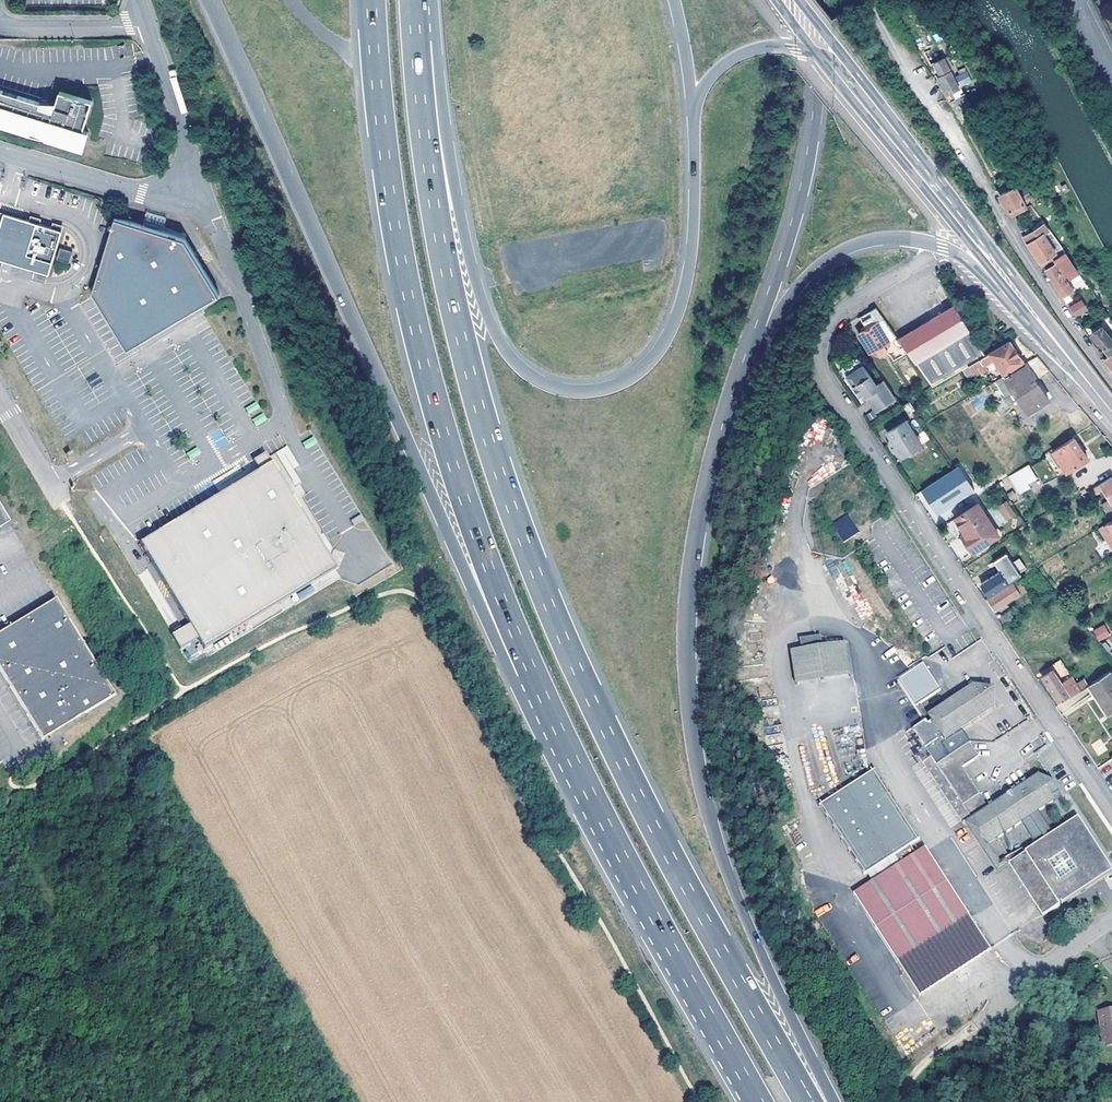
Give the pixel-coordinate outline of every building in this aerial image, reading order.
[(940,77),(945,86),(943,88),(945,91),(949,92),(957,87),(947,68),(941,71),(943,75),(940,77)] [(962,87),(971,82),(964,68),(954,73),(962,87)] [(0,89),(0,126),(85,150),(90,133),(95,133),(103,104),(70,94),(66,107),(0,89)] [(999,196),(1011,218),(1029,208),(1016,186),(999,196)] [(120,215),(130,218),(131,213),(122,210),(120,215)] [(2,267),(4,260),(49,272),(60,228),(3,213),(0,224),(0,266),(2,267)] [(113,235),(94,291),(132,350),(199,306),(217,294),(182,238),(118,221),(113,235)] [(1056,252),(1045,234),(1049,231),(1045,224),(1024,237),(1032,249),(1040,262),(1056,252)] [(56,261),(69,264),(72,252),(59,248),(56,261)] [(1076,270),(1065,254),(1055,260),(1057,262),(1045,270),(1054,283),(1065,300),(1068,298),(1066,294),(1073,289),(1068,280),(1065,276),(1076,270)] [(1076,270),(1065,276),(1068,280),(1078,273),(1076,270)] [(1082,299),(1068,307),(1074,318),(1088,311),(1082,299)] [(907,353),(932,389),(969,366),(987,356),(955,306),(899,342),(907,353)] [(876,309),(859,318),(866,330),(859,334),(870,352),(877,348),(881,356),(889,351),(884,344),(896,337),(876,309)] [(1104,347),(1102,348),(1108,356),(1111,353),(1111,340),(1102,326),(1092,333),(1097,340),(1099,339),(1104,347)] [(898,358),(907,353),(899,342),(896,337),(884,344),(889,351),(892,349),(898,358)] [(987,356),(969,366),(975,375),(986,368),(984,365),(995,359),(1003,374),(1024,362),(1011,341),(987,356)] [(1050,371),(1037,356),(983,390),(989,399),(999,394),(1002,392),(1006,398),(1014,393),(1029,415),(1049,400),(1036,381),(1050,371)] [(874,412),(894,398),(882,380),(876,384),(859,359),(844,370),(846,374),(844,375),(858,396),(862,394),(874,412)] [(890,405),(895,411),(902,407),(897,400),(890,405)] [(250,414),(260,408),(257,401),(246,407),(250,414)] [(910,402),(903,406),(910,417),(917,413),(910,402)] [(253,419),(256,425),(267,419),(263,413),(253,419)] [(902,456),(921,444),(911,428),(908,430),(905,424),(895,430),(898,436),(892,440),(902,456)] [(1088,459),(1073,438),(1054,451),(1068,472),(1088,459)] [(191,459),(201,453),(197,447),(187,452),(191,459)] [(186,511),(140,540),(204,644),(333,566),(290,493),(271,462),(264,466),(186,511)] [(1036,477),(1028,464),(1018,470),(1026,483),(1036,477)] [(940,514),(976,489),(959,466),(956,468),(924,490),(940,514)] [(1026,483),(1018,470),(1010,475),(1018,488),(1026,483)] [(1111,477),(1093,488),(1096,494),(1104,489),(1111,501),(1111,502),(1111,477)] [(1006,522),(1016,516),(1007,501),(997,507),(1006,522)] [(974,553),(999,537),(978,505),(948,525),(958,540),(960,539),(963,537),(974,553)] [(9,520),(0,506),(0,525),(9,520)] [(847,514),(831,523),(843,542),(859,532),(847,514)] [(1111,538),(1111,527),(1109,522),(1100,527),(1108,540),(1111,538)] [(974,553),(963,537),(960,539),(971,555),(974,553)] [(1020,558),(1013,561),(1019,573),(1026,571),(1020,558)] [(989,594),(1007,583),(1000,572),(982,583),(989,594)] [(994,609),(1024,589),(1018,580),(988,600),(994,609)] [(989,594),(982,583),(979,585),(986,596),(989,594)] [(312,585),(297,593),(301,600),(316,592),(312,585)] [(0,628),(0,666),(41,734),(112,692),(54,595),(0,628)] [(1003,626),(1015,618),(1010,611),(999,618),(1003,626)] [(1092,631),(1098,642),(1110,636),(1104,624),(1092,631)] [(851,680),(846,647),(792,656),(797,688),(851,680)] [(1069,694),(1071,697),(1086,687),(1089,685),(1070,656),(1042,675),(1047,684),(1045,686),(1047,688),(1049,687),(1059,701),(1069,694)] [(923,661),(897,677),(914,704),(940,688),(923,661)] [(1111,712),(1111,673),(1110,670),(1089,685),(1086,687),(1092,695),(1096,693),(1111,713),(1111,712)] [(992,699),(993,694),(990,691),(978,687),(970,692),(968,689),(927,716),(943,742),(985,715),(983,712),(988,707),(991,702),(990,700),(992,699)] [(1096,693),(1092,695),(1106,716),(1111,713),(1096,693)] [(992,699),(990,700),(991,702),(988,707),(983,712),(985,715),(994,709),(993,694),(992,699)] [(1111,757),(1111,736),(1101,719),(1076,736),(1097,767),(1111,757)] [(924,750),(937,742),(924,722),(912,730),(924,750)] [(1038,778),(1013,795),(1015,799),(1008,803),(1005,799),(988,810),(979,797),(963,771),(979,760),(969,746),(936,767),(971,821),(978,832),(972,836),(977,844),(983,840),(1000,866),(1009,860),(997,842),(1038,815),(1054,804),(1051,799),(1038,778)] [(873,772),(818,807),(862,875),(918,841),(873,772)] [(1053,786),(1038,778),(1051,799),(1059,794),(1053,786)] [(1015,799),(1013,795),(1005,799),(1008,803),(1015,799)] [(1045,919),(1111,874),(1111,872),(1102,857),(1078,821),(1054,838),(1038,815),(997,842),(1009,860),(1045,919)] [(965,825),(972,836),(978,832),(971,821),(965,825)] [(1009,868),(1043,921),(1045,919),(1009,860),(1000,866),(983,840),(977,844),(997,875),(1009,868)] [(919,856),(963,923),(969,919),(926,851),(919,856)] [(919,856),(862,894),(905,961),(898,965),(918,995),(990,951),(969,919),(963,923),(919,856)] [(855,898),(898,965),(905,961),(862,894),(855,898)] [(1111,1043),(1111,1013),(1102,1014),(1105,1044),(1111,1043)]
